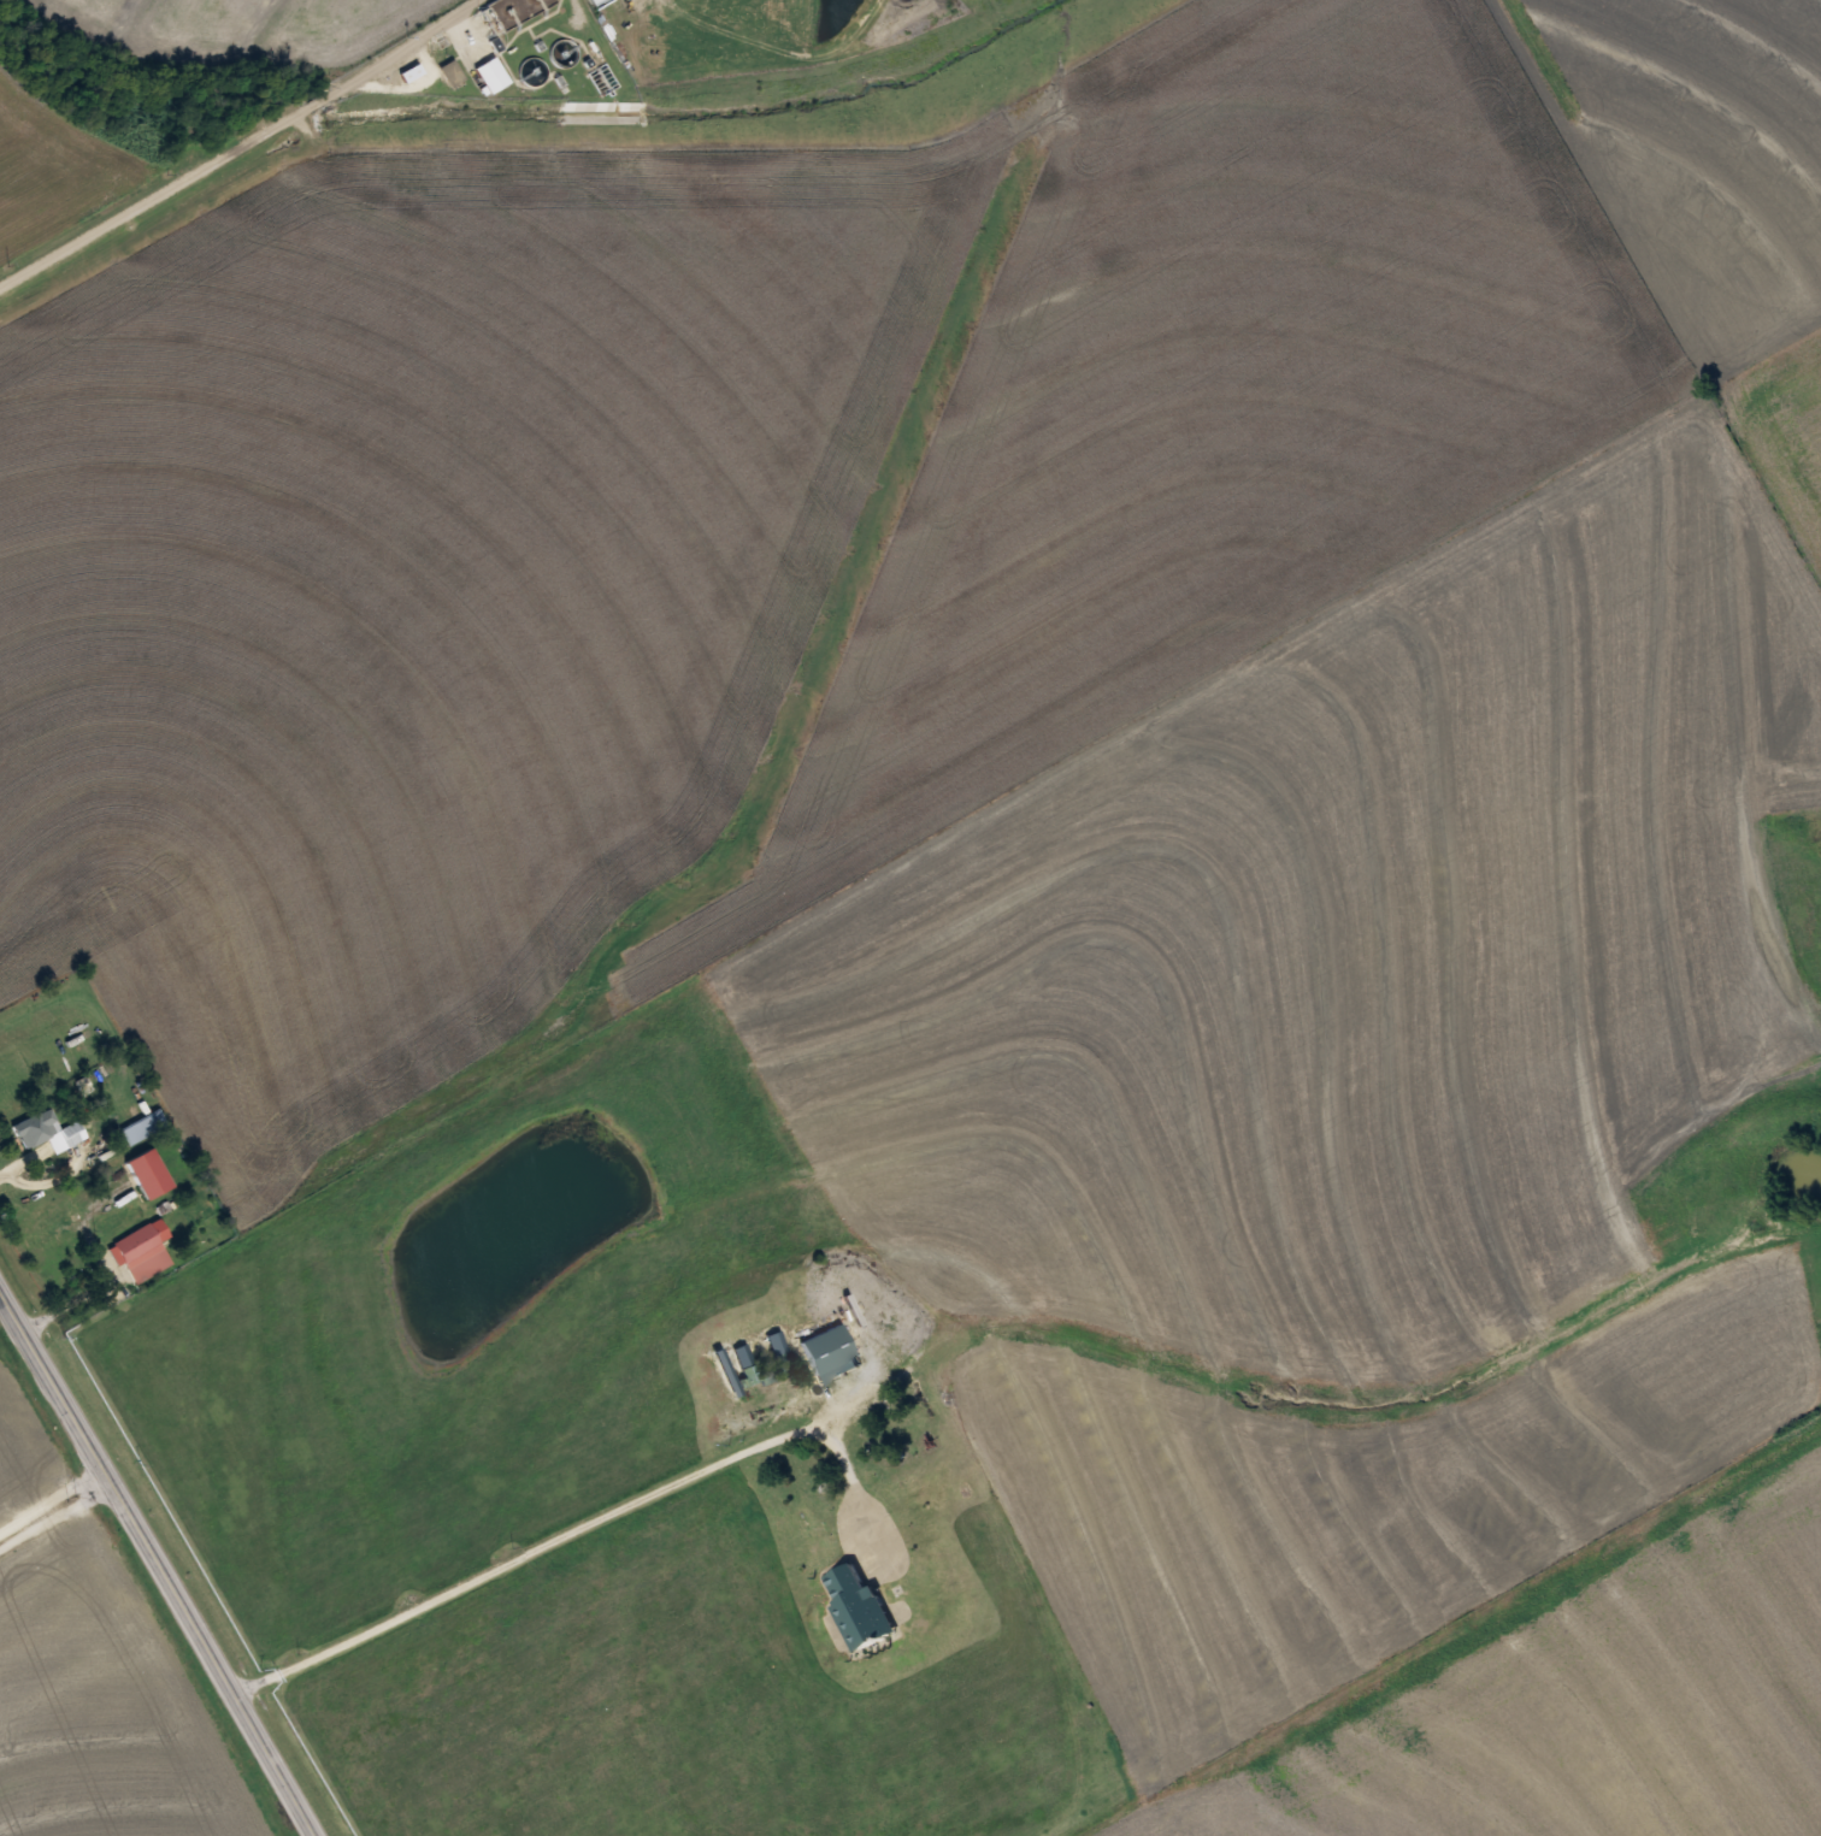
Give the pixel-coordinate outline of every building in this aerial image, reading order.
[(474,64),(484,93),(507,85),(497,56),(474,64)] [(451,85),(463,77),(452,59),(440,66),(451,85)] [(12,1123),(23,1147),(47,1137),(53,1152),(86,1137),(77,1118),(57,1128),(48,1108),(12,1123)] [(118,1129),(126,1145),(165,1123),(155,1108),(118,1129)] [(142,1199),(169,1185),(148,1145),(120,1161),(142,1199)] [(154,1234),(161,1230),(154,1217),(110,1242),(132,1282),(169,1262),(154,1234)] [(799,1340),(818,1385),(859,1367),(840,1323),(799,1340)] [(831,1604),(853,1651),(896,1631),(874,1583),(867,1586),(855,1561),(825,1575),(837,1601),(831,1604)]
